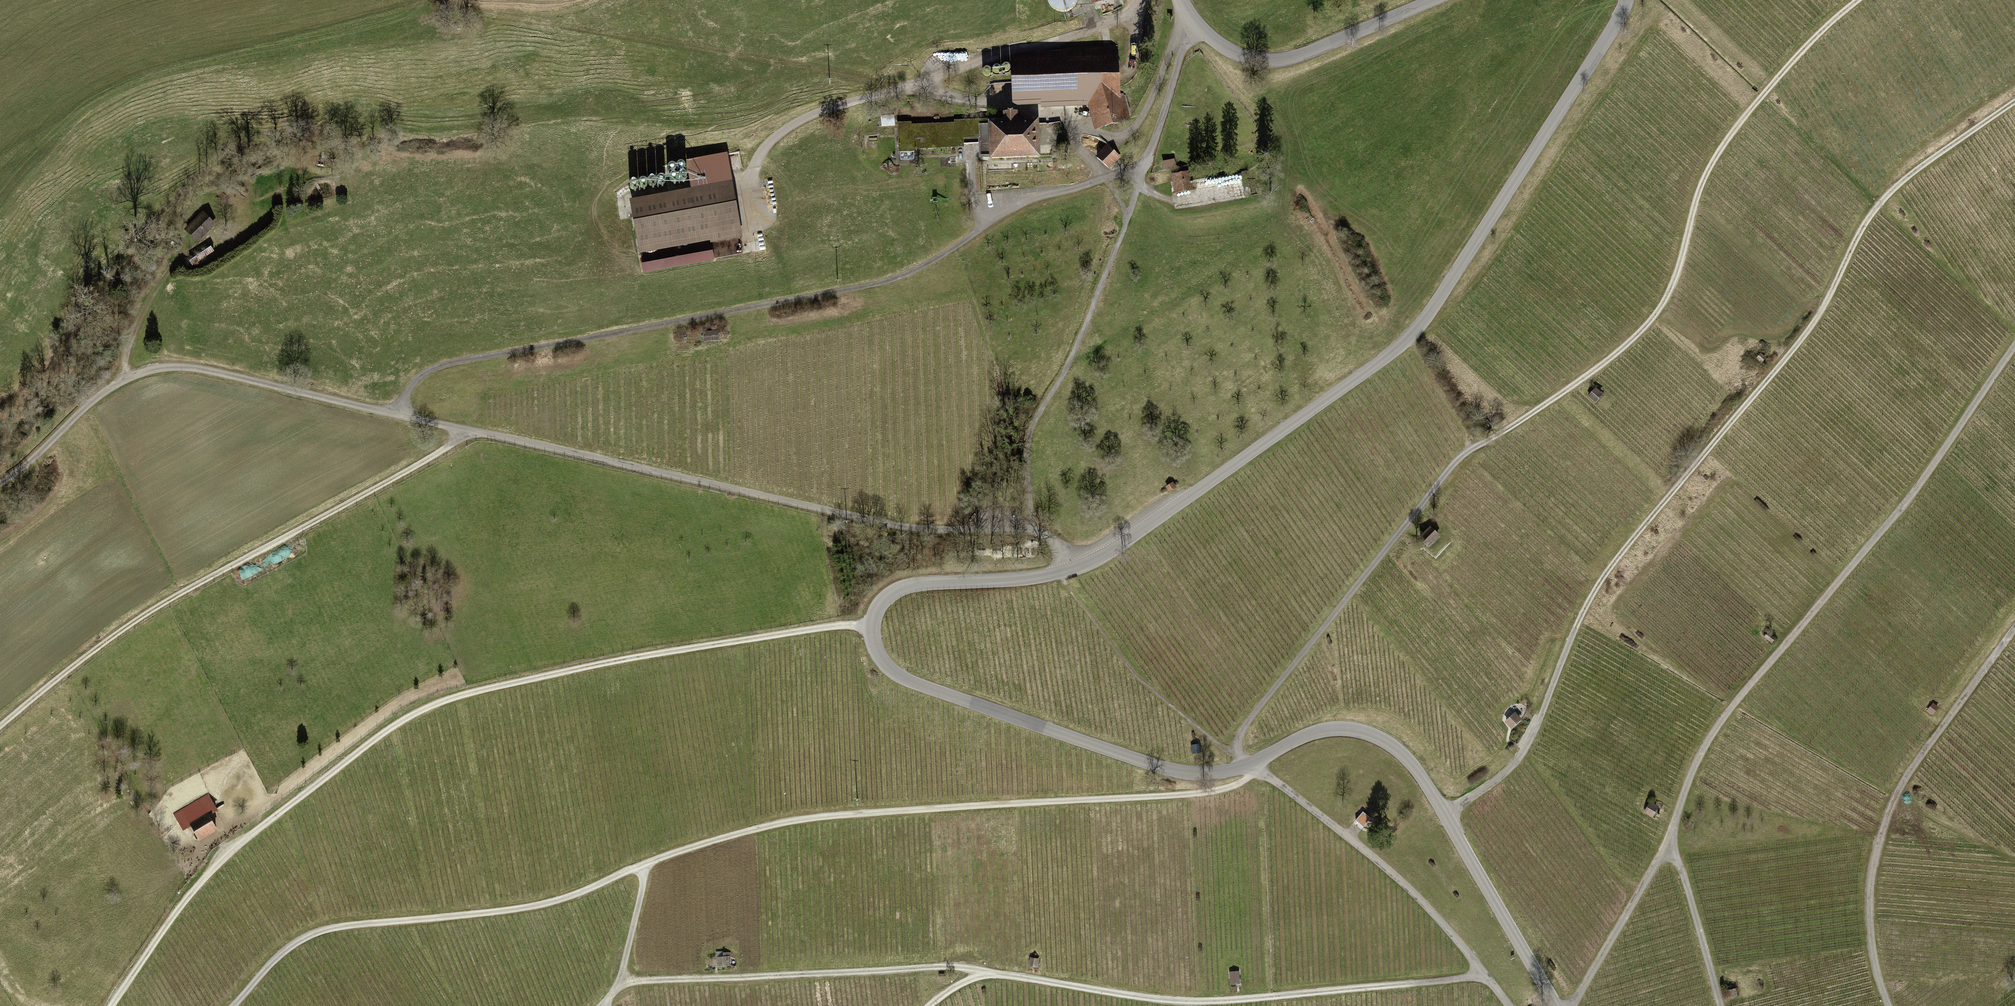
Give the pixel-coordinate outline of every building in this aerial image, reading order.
[(1047,1),(1051,8),(1058,12),(1066,12),(1073,8),(1077,1),(1078,0),(1047,0),(1047,1)] [(1025,53),(1012,56),(1013,107),(1089,107),(1096,131),(1131,120),(1123,93),(1120,94),(1118,47),(1063,49),(1063,51),(1025,53)] [(1041,162),(1039,122),(1018,123),(1018,115),(1002,115),(1003,123),(988,123),(990,160),(990,163),(1041,162)] [(988,123),(988,120),(954,121),(954,124),(911,125),(911,123),(897,124),(898,155),(916,154),(916,152),(964,150),(964,140),(978,139),(979,160),(990,160),(988,123)] [(1122,158),(1109,146),(1098,157),(1111,169),(1122,158)] [(725,154),(687,161),(690,177),(729,170),(725,154)] [(1164,160),(1165,168),(1176,166),(1175,158),(1164,160)] [(1194,192),(1190,172),(1171,175),(1175,195),(1194,192)] [(732,183),(630,201),(640,256),(742,238),(732,183)] [(214,226),(202,213),(183,231),(195,244),(214,226)] [(713,251),(642,264),(643,273),(714,260),(713,251)] [(720,331),(705,331),(706,340),(720,339),(720,331)] [(1596,402),(1604,394),(1597,387),(1589,395),(1596,402)] [(1173,483),(1165,487),(1168,493),(1176,489),(1173,483)] [(1430,549),(1441,538),(1431,528),(1420,540),(1430,549)] [(1776,639),(1769,632),(1764,638),(1771,645),(1776,639)] [(1935,703),(1930,709),(1936,715),(1941,709),(1935,703)] [(1512,711),(1502,722),(1510,729),(1520,718),(1512,711)] [(1198,742),(1188,744),(1190,753),(1200,751),(1198,742)] [(216,811),(208,796),(172,815),(180,831),(187,827),(195,842),(216,831),(208,815),(216,811)] [(1658,806),(1648,800),(1640,813),(1650,819),(1658,806)] [(1374,822),(1361,813),(1352,824),(1365,834),(1374,822)] [(1039,958),(1030,957),(1028,968),(1037,969),(1039,958)] [(1239,972),(1228,973),(1229,986),(1240,985),(1239,972)]
